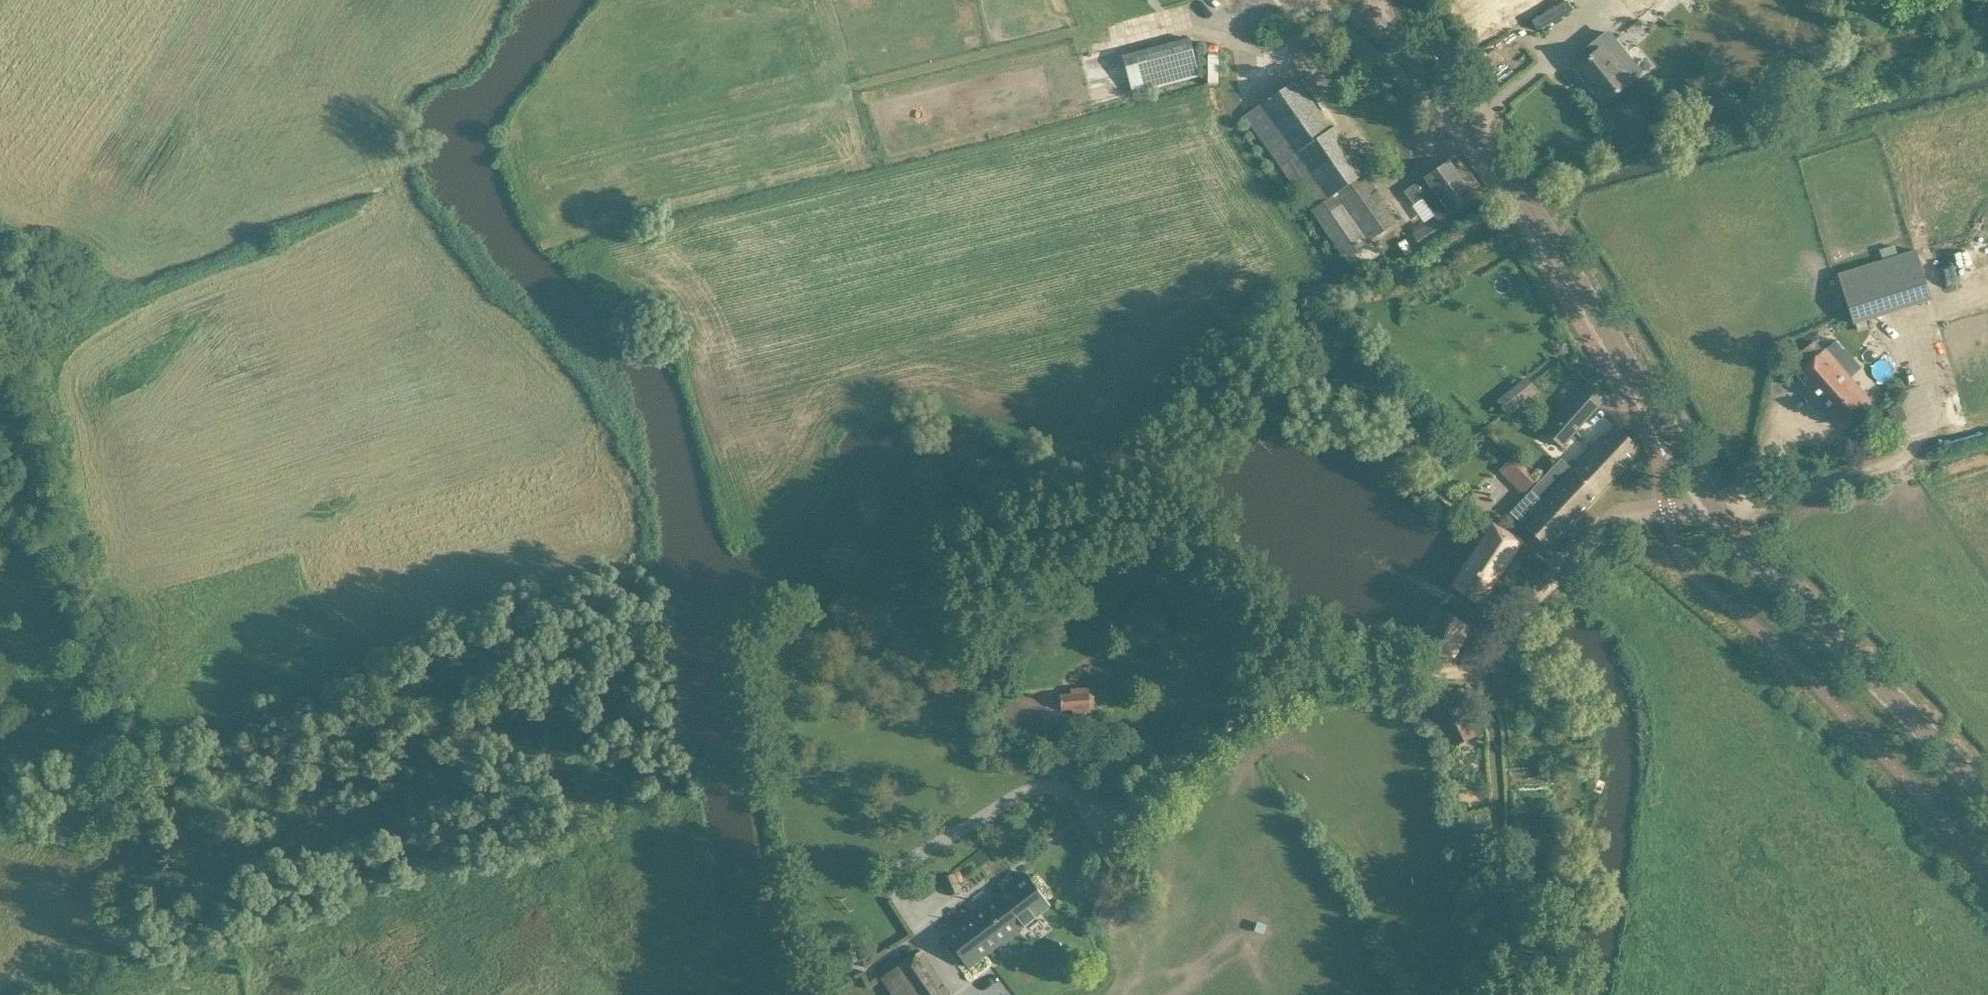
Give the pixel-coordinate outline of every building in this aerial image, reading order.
[(1566,0),(1532,20),(1537,30),(1572,10),(1566,0)] [(1591,56),(1576,68),(1584,77),(1603,102),(1619,90),(1628,83),(1641,73),(1608,32),(1585,50),(1591,56)] [(1190,38),(1124,56),(1134,93),(1200,76),(1190,38)] [(1258,56),(1286,56),(1286,46),(1258,45),(1258,56)] [(1280,91),(1246,114),(1354,270),(1380,252),(1371,240),(1398,221),(1365,173),(1367,171),(1335,125),(1330,129),(1296,80),(1280,91)] [(1414,185),(1405,192),(1414,205),(1423,199),(1436,218),(1413,235),(1422,248),(1445,232),(1438,222),(1474,197),(1450,161),(1414,185)] [(1915,250),(1840,272),(1854,323),(1931,300),(1915,250)] [(1825,349),(1798,373),(1842,424),(1870,400),(1825,349)] [(1527,378),(1510,392),(1519,404),(1536,390),(1527,378)] [(1588,382),(1544,431),(1561,446),(1562,447),(1592,413),(1606,398),(1588,382)] [(1574,469),(1543,501),(1554,512),(1556,511),(1570,524),(1608,483),(1631,458),(1640,448),(1638,446),(1616,425),(1602,439),(1583,459),(1574,469)] [(1514,457),(1503,468),(1524,490),(1535,479),(1514,457)] [(1531,490),(1510,512),(1522,523),(1548,548),(1570,524),(1556,511),(1554,512),(1543,501),(1531,490)] [(1472,554),(1451,586),(1479,605),(1500,573),(1521,541),(1494,522),(1472,554)] [(1454,619),(1465,596),(1459,592),(1448,615),(1454,619)] [(1430,625),(1419,642),(1450,660),(1460,639),(1462,640),(1469,627),(1454,619),(1448,615),(1439,610),(1430,625)] [(1071,694),(1060,695),(1061,701),(1062,709),(1073,708),(1073,713),(1091,711),(1090,706),(1094,702),(1094,696),(1089,692),(1089,687),(1071,689),(1071,694)] [(1451,687),(1433,696),(1458,745),(1479,734),(1468,712),(1465,714),(1451,687)] [(955,871),(944,876),(950,893),(962,889),(955,871)] [(986,904),(945,935),(968,966),(1009,935),(1050,903),(1028,873),(986,904)] [(881,976),(893,994),(953,994),(922,949),(881,976)]
